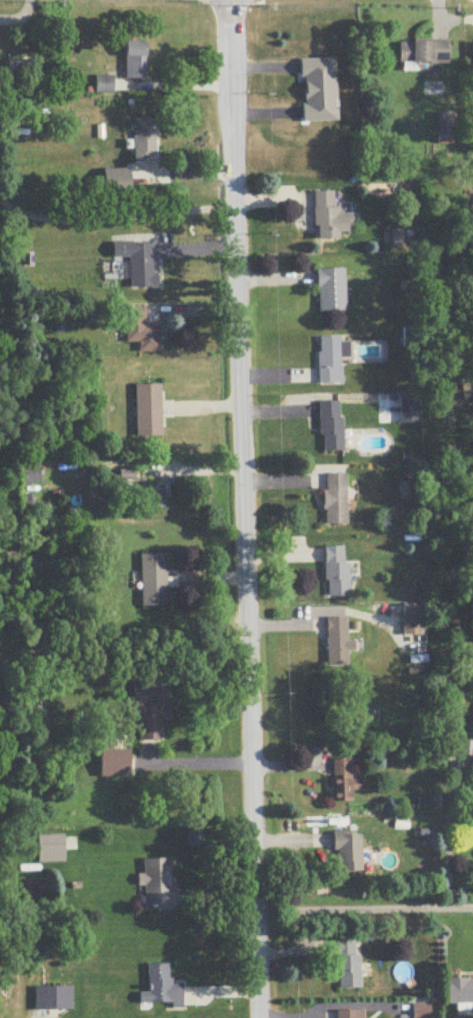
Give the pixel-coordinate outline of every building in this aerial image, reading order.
[(450,41),(399,41),(399,64),(450,64),(450,41)] [(146,80),(146,44),(126,44),(126,80),(146,80)] [(336,59),(302,60),(303,123),(338,122),(336,59)] [(32,80),(32,65),(8,65),(8,80),(32,80)] [(113,94),(113,77),(96,77),(96,94),(113,94)] [(157,120),(134,120),(134,165),(157,165),(157,120)] [(315,193),(316,241),(340,241),(340,233),(352,232),(351,215),(336,215),(336,193),(315,193)] [(156,244),(114,244),(114,260),(130,260),(131,290),(156,289),(156,244)] [(346,271),(319,271),(319,313),(346,313),(346,271)] [(127,344),(140,344),(140,353),(160,353),(160,328),(146,328),(146,308),(127,308),(127,344)] [(319,384),(344,384),(344,338),(319,338),(319,384)] [(137,437),(162,437),(162,386),(137,386),(137,437)] [(401,395),(401,424),(419,424),(419,395),(401,395)] [(342,402),(320,403),(322,452),(343,451),(342,402)] [(39,466),(23,467),(24,486),(40,485),(39,466)] [(325,474),(325,525),(347,525),(347,474),(325,474)] [(163,486),(144,486),(144,509),(163,509),(163,486)] [(325,547),(325,596),(347,596),(347,547),(325,547)] [(167,607),(167,555),(141,555),(141,607),(167,607)] [(404,612),(404,636),(422,636),(422,612),(404,612)] [(327,618),(327,665),(348,665),(348,618),(327,618)] [(171,720),(170,682),(134,683),(134,703),(140,703),(141,742),(162,742),(162,720),(171,720)] [(105,758),(105,774),(132,774),(132,758),(105,758)] [(332,758),(331,802),(352,803),(352,791),(365,791),(365,780),(353,780),(353,759),(332,758)] [(361,835),(337,835),(337,873),(361,873),(361,835)] [(64,863),(64,836),(37,836),(37,863),(64,863)] [(142,860),(143,909),(174,908),(172,859),(142,860)] [(361,989),(360,940),(336,941),(337,990),(361,989)] [(170,965),(149,965),(149,993),(139,993),(140,1008),(183,1008),(182,985),(170,986),(170,965)] [(472,1004),(472,980),(447,980),(447,1004),(472,1004)] [(35,987),(35,1011),(72,1011),(72,987),(35,987)]
